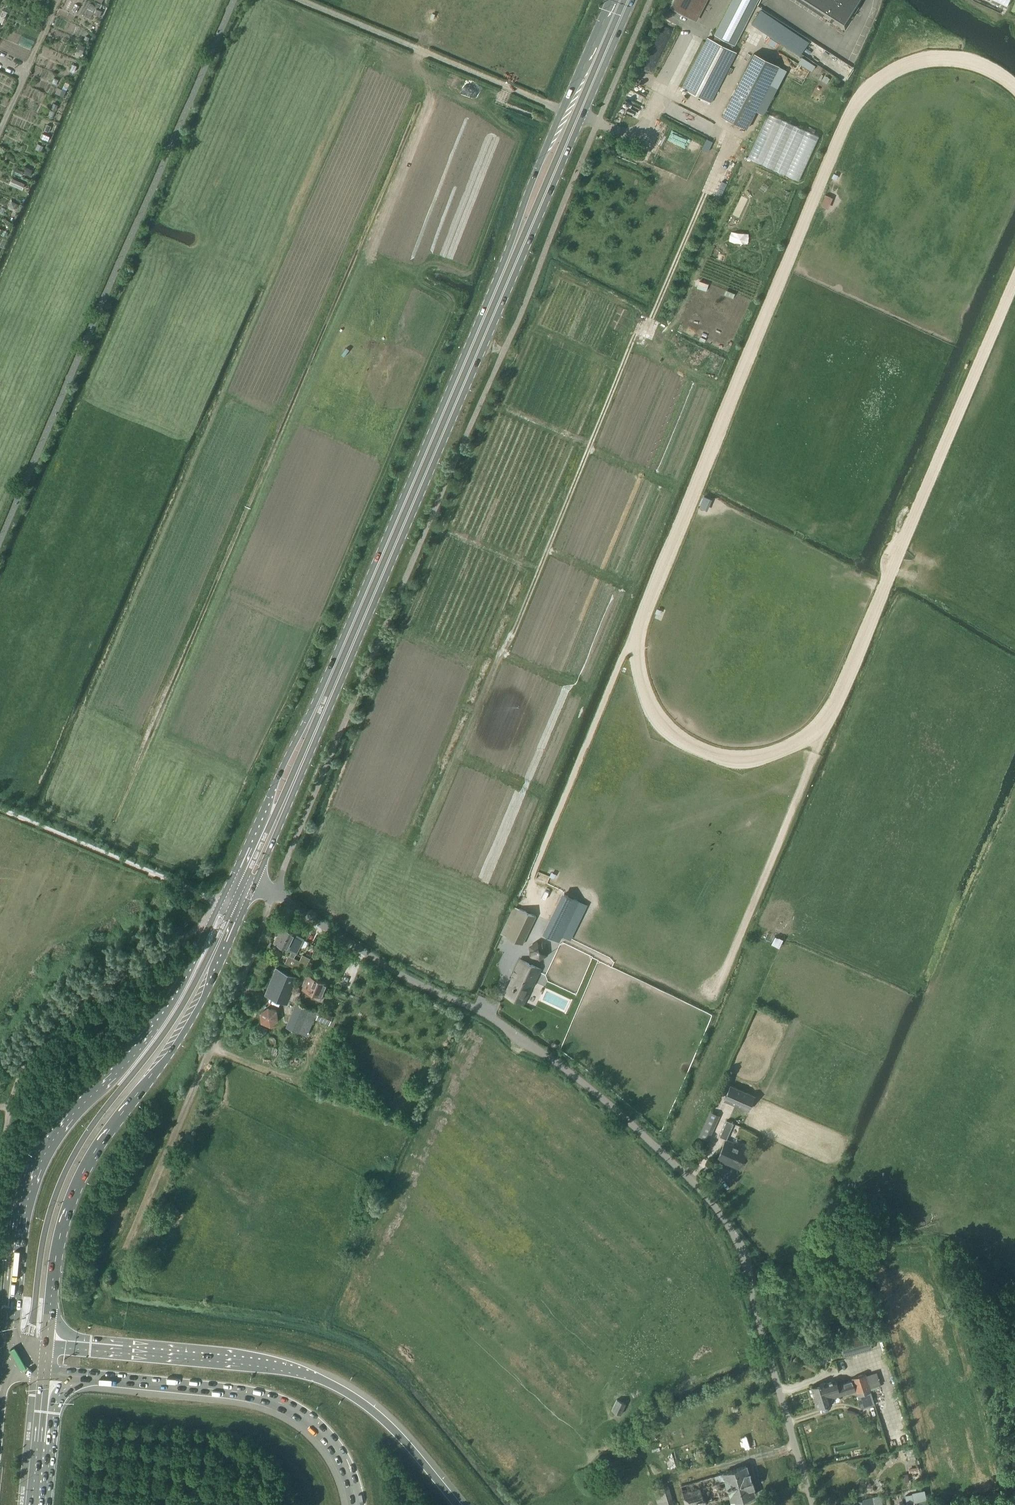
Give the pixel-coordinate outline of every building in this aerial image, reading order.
[(671,7),(692,18),(701,0),(675,0),(671,7)] [(757,0),(733,0),(716,35),(735,45),(757,0)] [(825,11),(822,16),(845,31),(852,20),(847,17),(858,0),(809,0),(825,11)] [(760,9),(751,24),(778,42),(788,27),(760,9)] [(737,53),(707,38),(682,87),(711,102),(737,53)] [(79,44),(76,52),(82,54),(85,46),(79,44)] [(756,111),(753,109),(776,64),(754,53),(722,116),(747,129),(756,111)] [(802,58),(800,62),(812,69),(815,65),(802,58)] [(624,113),(638,117),(641,106),(627,102),(624,113)] [(706,138),(703,149),(709,151),(712,140),(706,138)] [(23,188),(25,181),(11,178),(10,185),(23,188)] [(826,193),(821,205),(829,208),(834,197),(826,193)] [(704,495),(699,507),(708,510),(712,498),(704,495)] [(560,942),(562,937),(572,916),(579,901),(562,893),(542,934),(560,942)] [(515,907),(505,927),(502,935),(523,945),(536,916),(515,907)] [(298,954),(304,939),(282,929),(275,944),(298,954)] [(775,934),(772,943),(780,947),(783,938),(775,934)] [(535,940),(529,954),(542,960),(548,945),(535,940)] [(285,960),(305,969),(310,957),(302,953),(300,959),(288,954),(285,960)] [(541,969),(520,959),(504,995),(524,1004),(532,986),(533,986),(541,969)] [(276,969),(265,995),(288,1004),(299,978),(276,969)] [(302,989),(313,994),(311,997),(320,1001),(328,983),(308,975),(302,989)] [(307,1035),(317,1012),(296,1003),(286,1026),(307,1035)] [(268,1007),(260,1013),(261,1023),(270,1026),(278,1021),(277,1011),(268,1007)] [(320,1011),(316,1019),(329,1025),(333,1017),(320,1011)] [(755,1096),(730,1085),(723,1100),(748,1111),(755,1096)] [(720,1114),(712,1111),(700,1135),(709,1139),(711,1134),(713,1135),(719,1120),(718,1120),(720,1114)] [(726,1140),(733,1124),(726,1121),(719,1137),(726,1140)] [(717,1159),(725,1163),(726,1160),(740,1166),(747,1149),(725,1140),(717,1159)] [(736,1179),(731,1165),(727,1166),(729,1171),(722,1173),(726,1183),(736,1179)] [(877,1320),(864,1323),(866,1331),(879,1328),(877,1320)] [(843,1357),(872,1349),(867,1333),(838,1341),(843,1357)] [(852,1380),(845,1382),(849,1393),(855,1391),(854,1387),(868,1383),(870,1389),(881,1385),(876,1370),(852,1378),(852,1380)] [(835,1379),(825,1382),(811,1387),(815,1399),(818,1398),(817,1397),(838,1390),(836,1385),(837,1385),(835,1379)] [(817,1397),(818,1398),(815,1399),(818,1408),(832,1404),(831,1399),(849,1393),(845,1382),(837,1385),(836,1385),(838,1390),(817,1397)] [(855,1391),(856,1391),(858,1397),(871,1393),(869,1389),(870,1389),(868,1383),(854,1387),(855,1391)] [(620,1415),(626,1404),(617,1399),(611,1410),(620,1415)] [(722,1474),(680,1486),(686,1504),(719,1504),(731,1502),(739,1500),(746,1498),(746,1497),(754,1495),(751,1487),(753,1487),(749,1474),(748,1474),(745,1466),(737,1468),(736,1469),(731,1470),(730,1471),(722,1473),(722,1474)] [(653,1490),(658,1504),(673,1504),(671,1498),(668,1485),(653,1490)] [(911,1493),(912,1494),(904,1496),(906,1504),(926,1500),(924,1490),(911,1493)] [(854,1502),(835,1504),(881,1504),(879,1496),(862,1499),(863,1500),(854,1502)]
